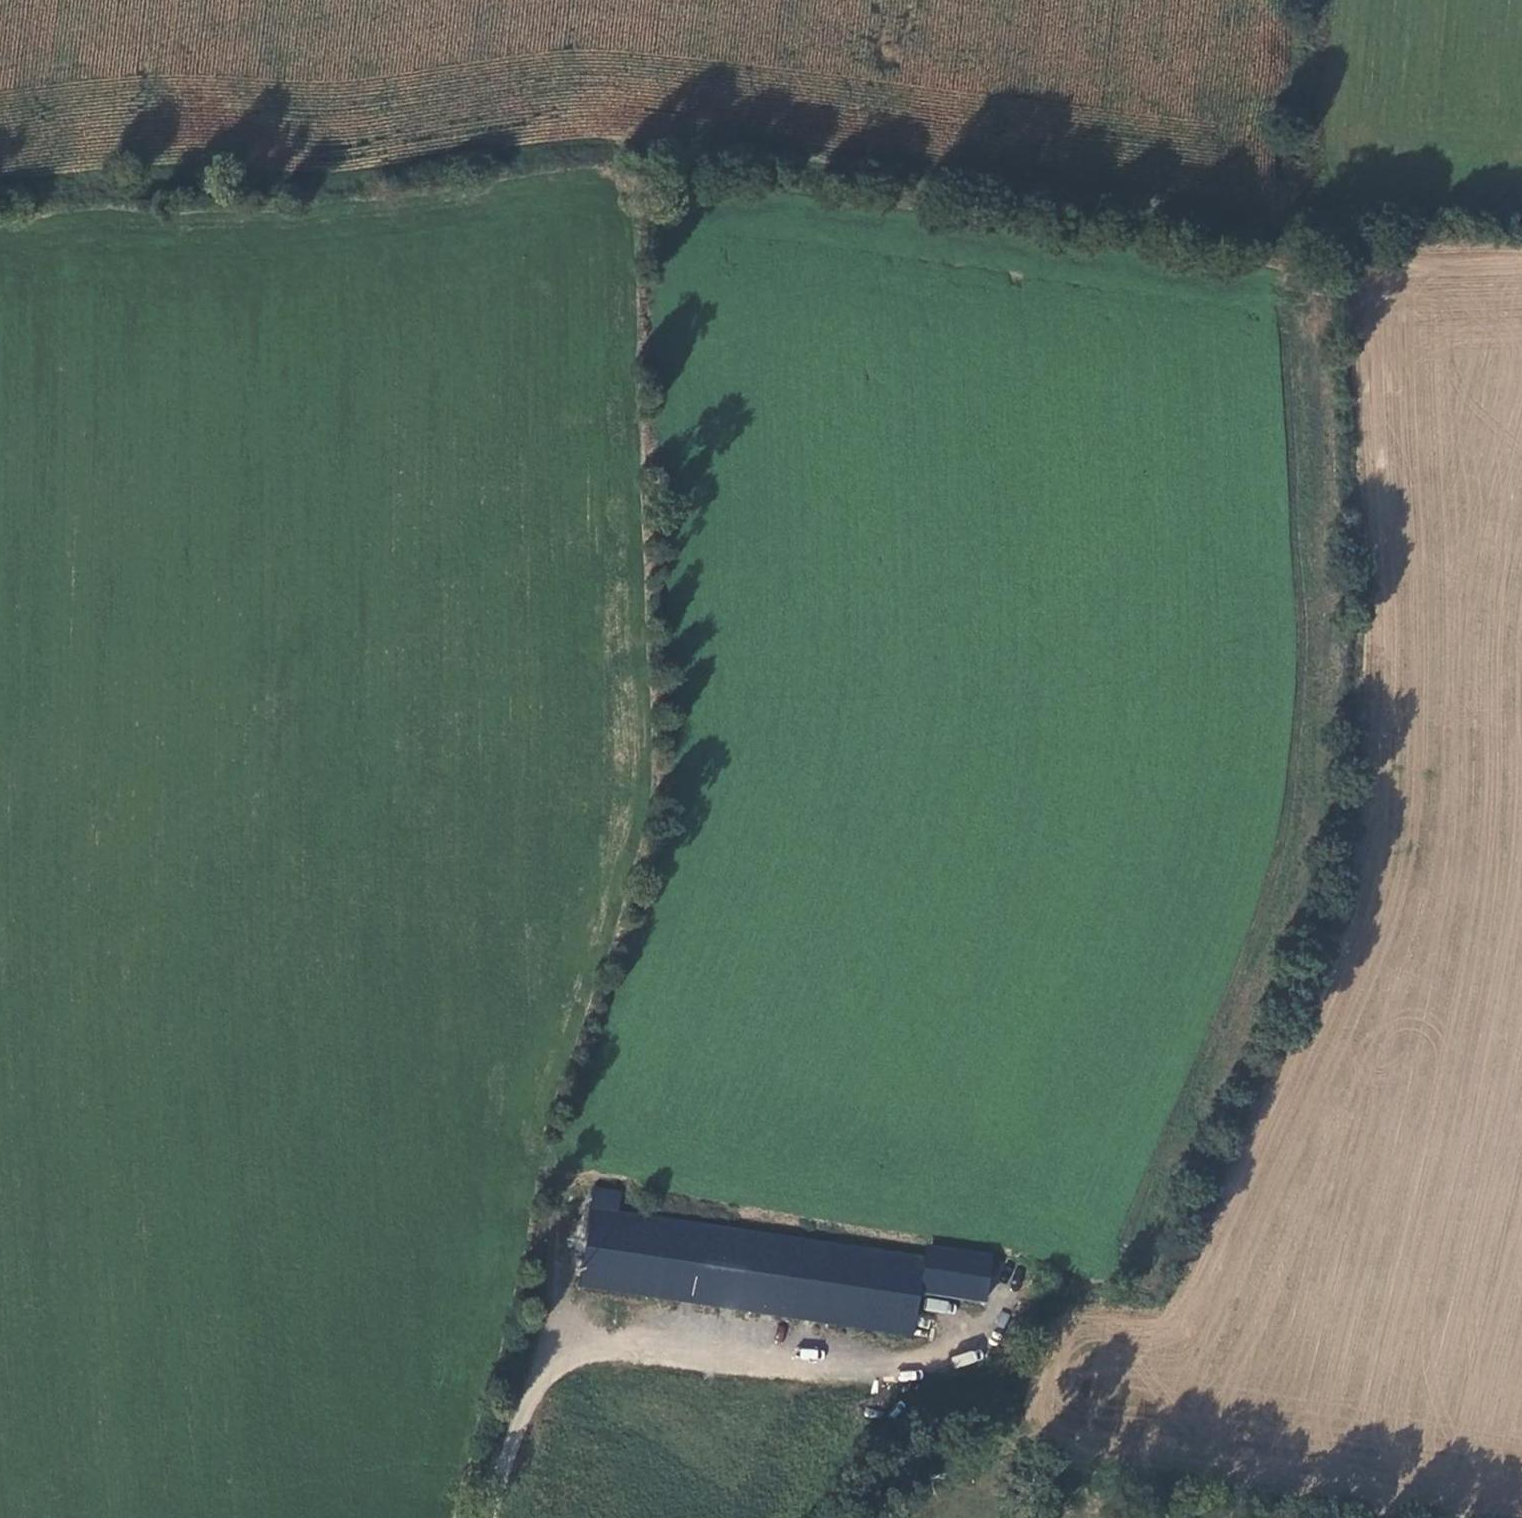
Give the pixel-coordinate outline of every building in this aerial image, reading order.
[(592,1185),(592,1193),(621,1198),(622,1189),(592,1185)] [(619,1214),(621,1198),(592,1193),(579,1286),(914,1331),(920,1287),(924,1255),(619,1214)] [(926,1242),(924,1255),(920,1287),(950,1290),(956,1246),(926,1242)] [(992,1250),(956,1246),(950,1290),(976,1294),(978,1281),(988,1281),(992,1250)] [(986,1295),(988,1281),(978,1281),(976,1294),(986,1295)]
